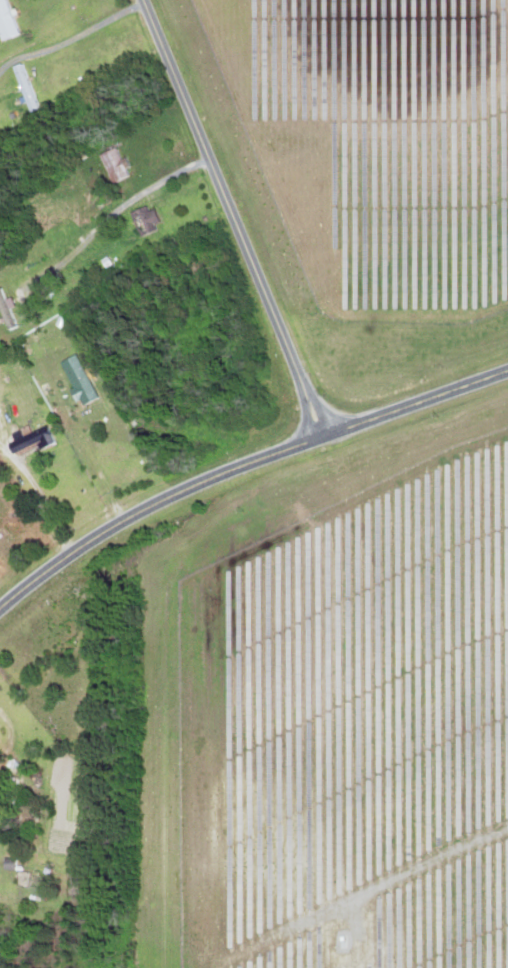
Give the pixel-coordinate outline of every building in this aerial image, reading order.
[(16,33),(5,0),(0,0),(0,39),(16,33)] [(37,108),(21,62),(10,66),(27,112),(37,108)] [(97,153),(109,182),(127,175),(116,146),(97,153)] [(148,203),(127,213),(138,236),(158,227),(148,203)] [(0,290),(0,316),(7,332),(16,329),(0,290)] [(56,362),(77,406),(95,398),(74,354),(56,362)] [(52,443),(44,424),(12,439),(12,441),(5,444),(9,454),(34,442),(37,450),(52,443)]
